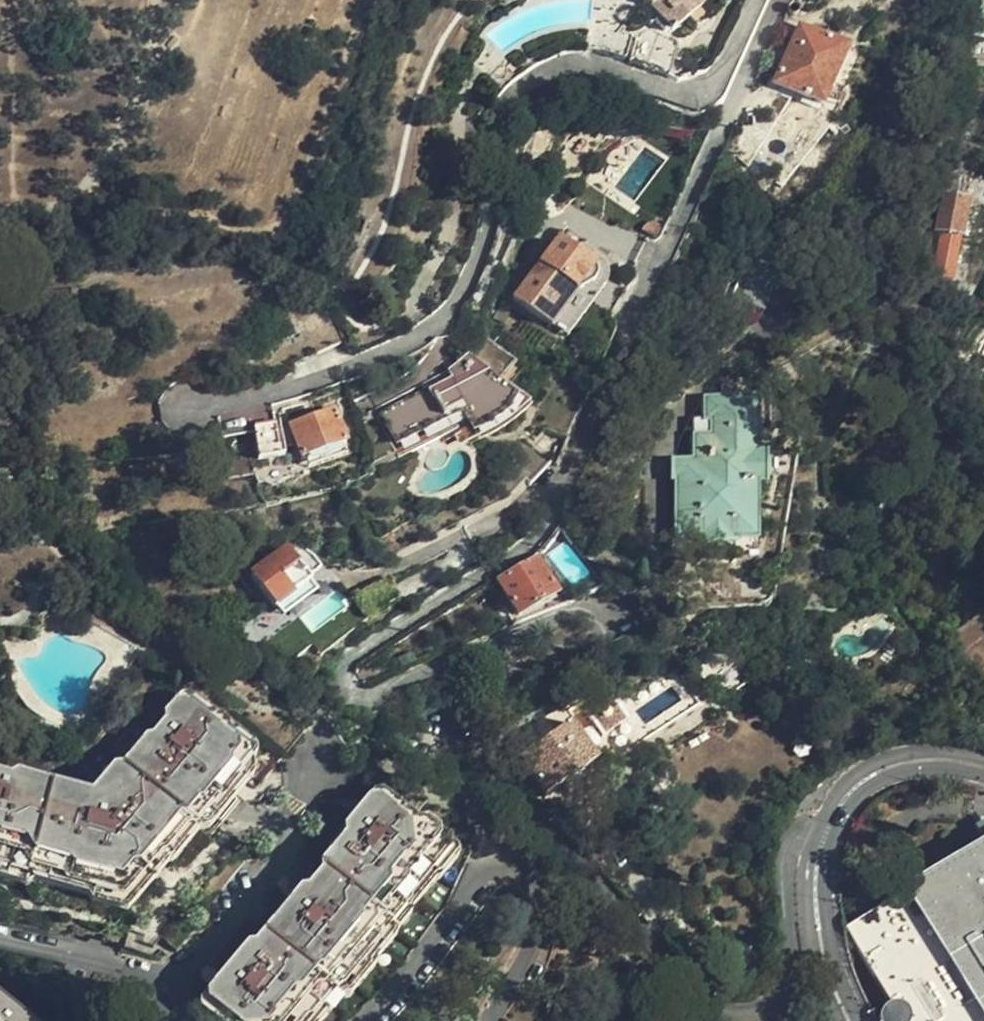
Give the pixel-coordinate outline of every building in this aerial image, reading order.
[(649,7),(640,14),(650,27),(657,20),(670,35),(688,18),(696,28),(710,16),(703,6),(709,0),(643,0),(649,7)] [(844,49),(800,30),(775,85),(820,106),(844,49)] [(586,35),(582,52),(609,54),(624,62),(630,38),(608,31),(590,34),(586,35)] [(951,284),(966,202),(941,197),(935,233),(940,234),(931,280),(951,284)] [(624,283),(586,252),(581,258),(557,239),(513,297),(549,325),(551,322),(560,330),(586,300),(590,299),(598,297),(602,295),(615,297),(624,283)] [(763,309),(788,252),(753,239),(730,295),(763,309)] [(505,391),(522,370),(480,334),(466,361),(447,375),(450,381),(381,413),(394,441),(446,418),(443,411),(462,403),(480,440),(488,436),(515,421),(525,411),(505,391)] [(758,540),(758,395),(704,395),(704,420),(710,420),(710,435),(694,435),(694,479),(678,479),(679,540),(758,540)] [(344,445),(332,412),(288,426),(300,460),(344,445)] [(279,457),(272,427),(252,432),(258,462),(279,457)] [(274,607),(309,579),(287,548),(249,575),(274,607)] [(519,611),(557,589),(539,556),(500,577),(519,611)] [(625,719),(622,713),(622,709),(622,706),(620,703),(616,701),(613,701),(609,695),(584,710),(601,735),(625,719)] [(187,820),(192,825),(254,756),(191,698),(128,769),(121,765),(92,798),(0,779),(0,860),(129,886),(187,820)] [(594,762),(568,725),(512,763),(517,770),(523,767),(543,795),(594,762)] [(451,866),(387,808),(204,1011),(215,1020),(314,1020),(451,866)] [(847,930),(901,1020),(983,1020),(983,848),(847,930)] [(0,991),(0,1020),(33,1020),(0,991)]
